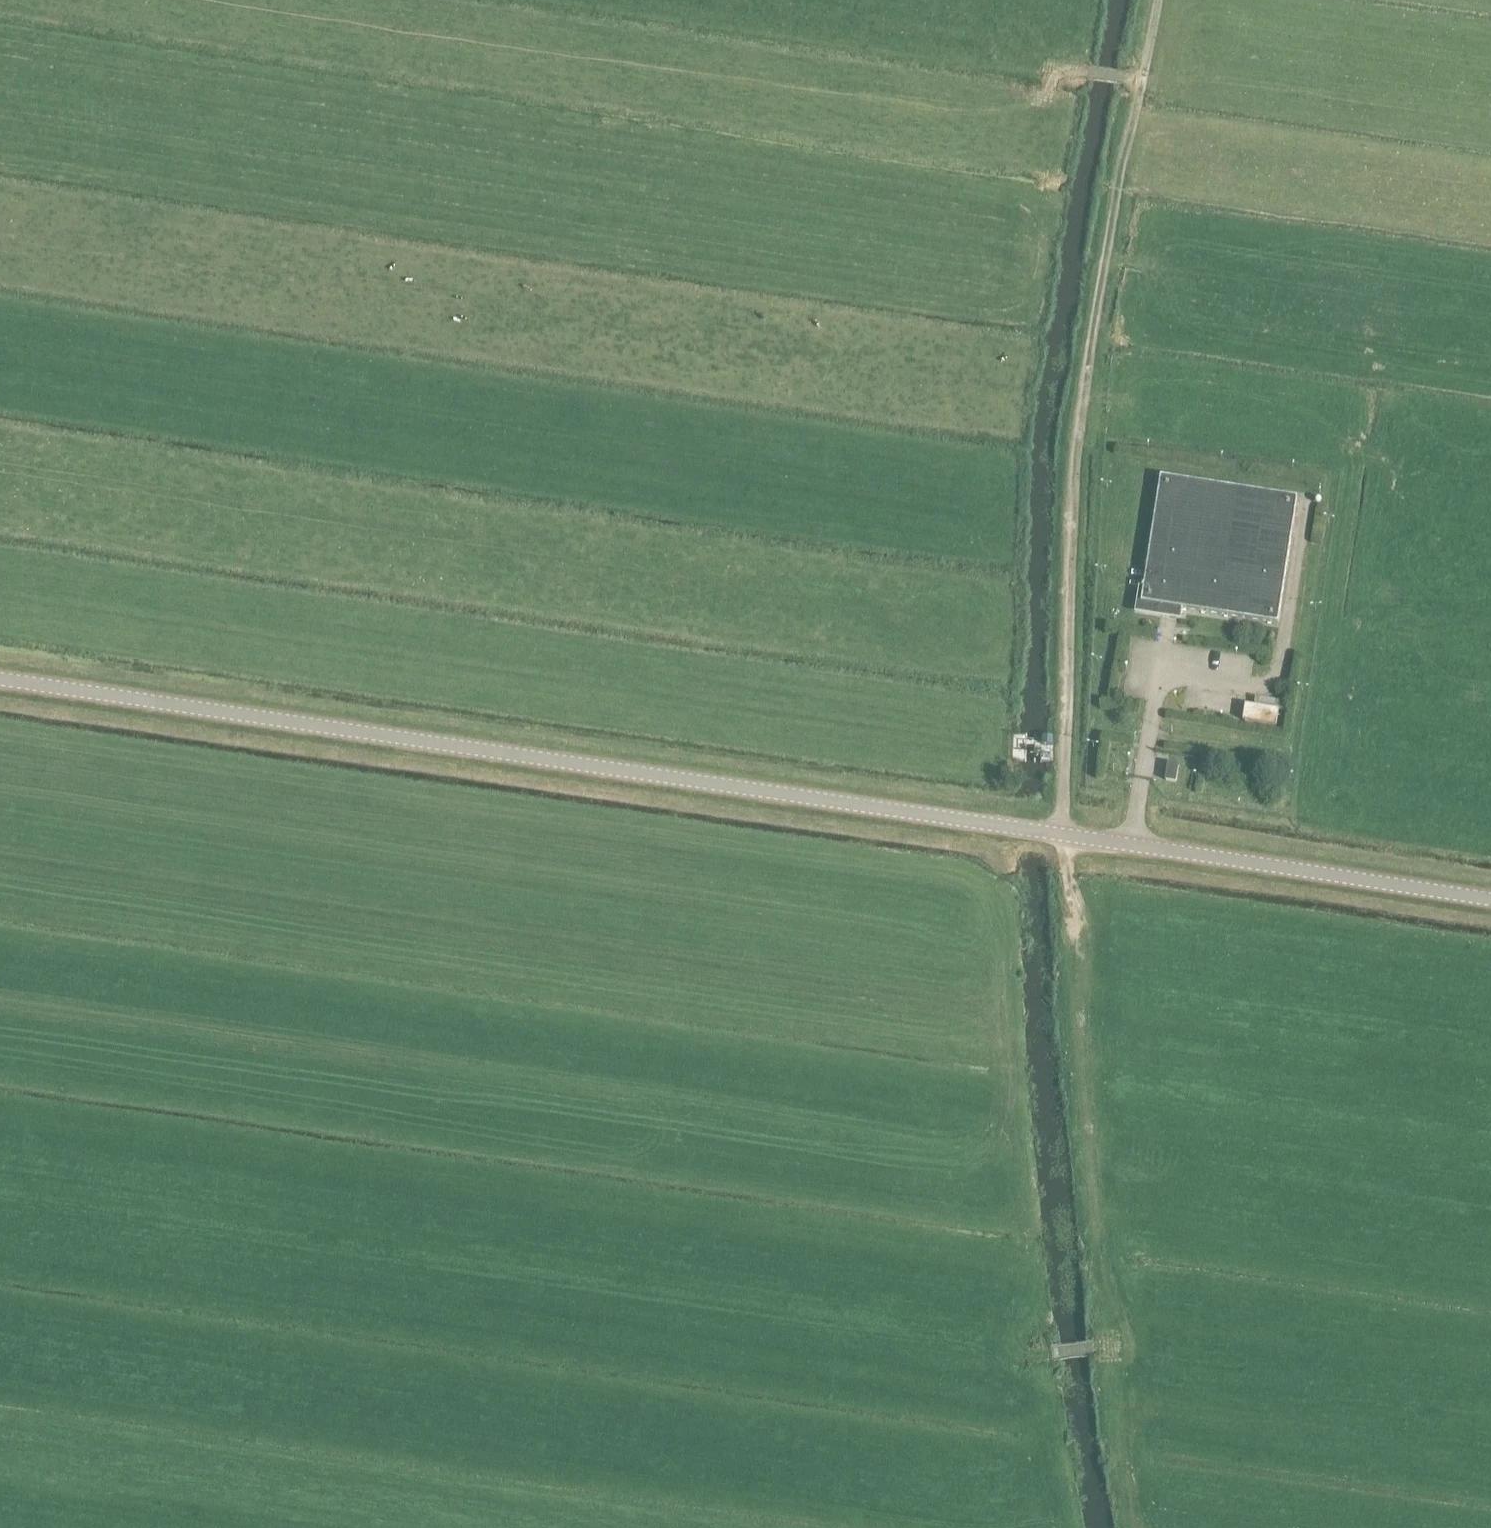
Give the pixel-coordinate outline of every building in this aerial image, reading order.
[(1138,585),(1134,611),(1180,618),(1181,608),(1278,622),(1296,496),(1161,476),(1145,586),(1138,585)] [(1243,720),(1277,725),(1279,710),(1246,704),(1243,720)] [(1044,736),(1043,744),(1053,744),(1054,736),(1044,736)] [(1169,763),(1166,780),(1177,782),(1179,765),(1169,763)]
